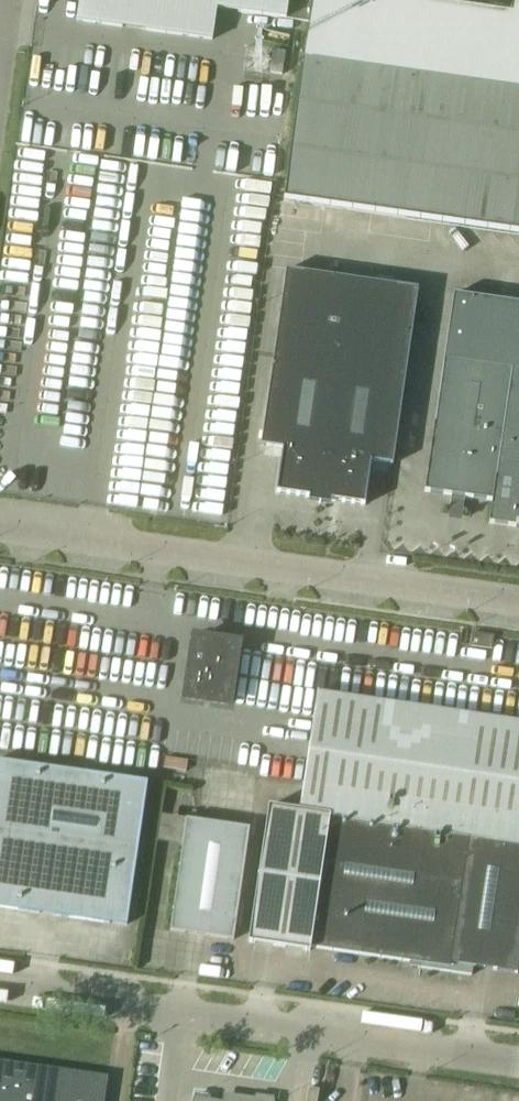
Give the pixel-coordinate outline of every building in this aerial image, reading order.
[(299,22),(302,0),(80,0),(77,22),(212,41),(217,10),(299,22)] [(412,0),(302,0),(299,22),(309,23),(284,200),(518,234),(518,0),(513,0),(511,14),(412,0)] [(282,75),(285,53),(273,51),(269,74),(282,75)] [(151,252),(132,405),(235,418),(254,264),(151,252)] [(371,462),(393,466),(418,290),(286,271),(261,447),(282,450),(276,493),(365,506),(371,462)] [(444,360),(435,425),(434,425),(424,492),(492,502),(489,524),(518,528),(518,305),(453,295),(444,360)] [(493,637),(473,634),(471,647),(492,650),(493,637)] [(186,700),(229,706),(238,645),(195,639),(186,700)] [(331,816),(518,846),(518,724),(317,694),(300,811),(331,816)] [(167,758),(165,769),(185,773),(187,761),(167,758)] [(146,784),(0,763),(0,907),(126,925),(146,784)] [(310,952),(310,948),(331,816),(300,811),(269,807),(248,943),(310,952)] [(310,948),(419,964),(418,968),(472,976),(473,967),(518,974),(518,965),(518,846),(331,816),(310,948)] [(233,941),(250,829),(186,820),(170,932),(233,941)] [(107,1077),(0,1062),(0,1100),(103,1100),(107,1077)]
